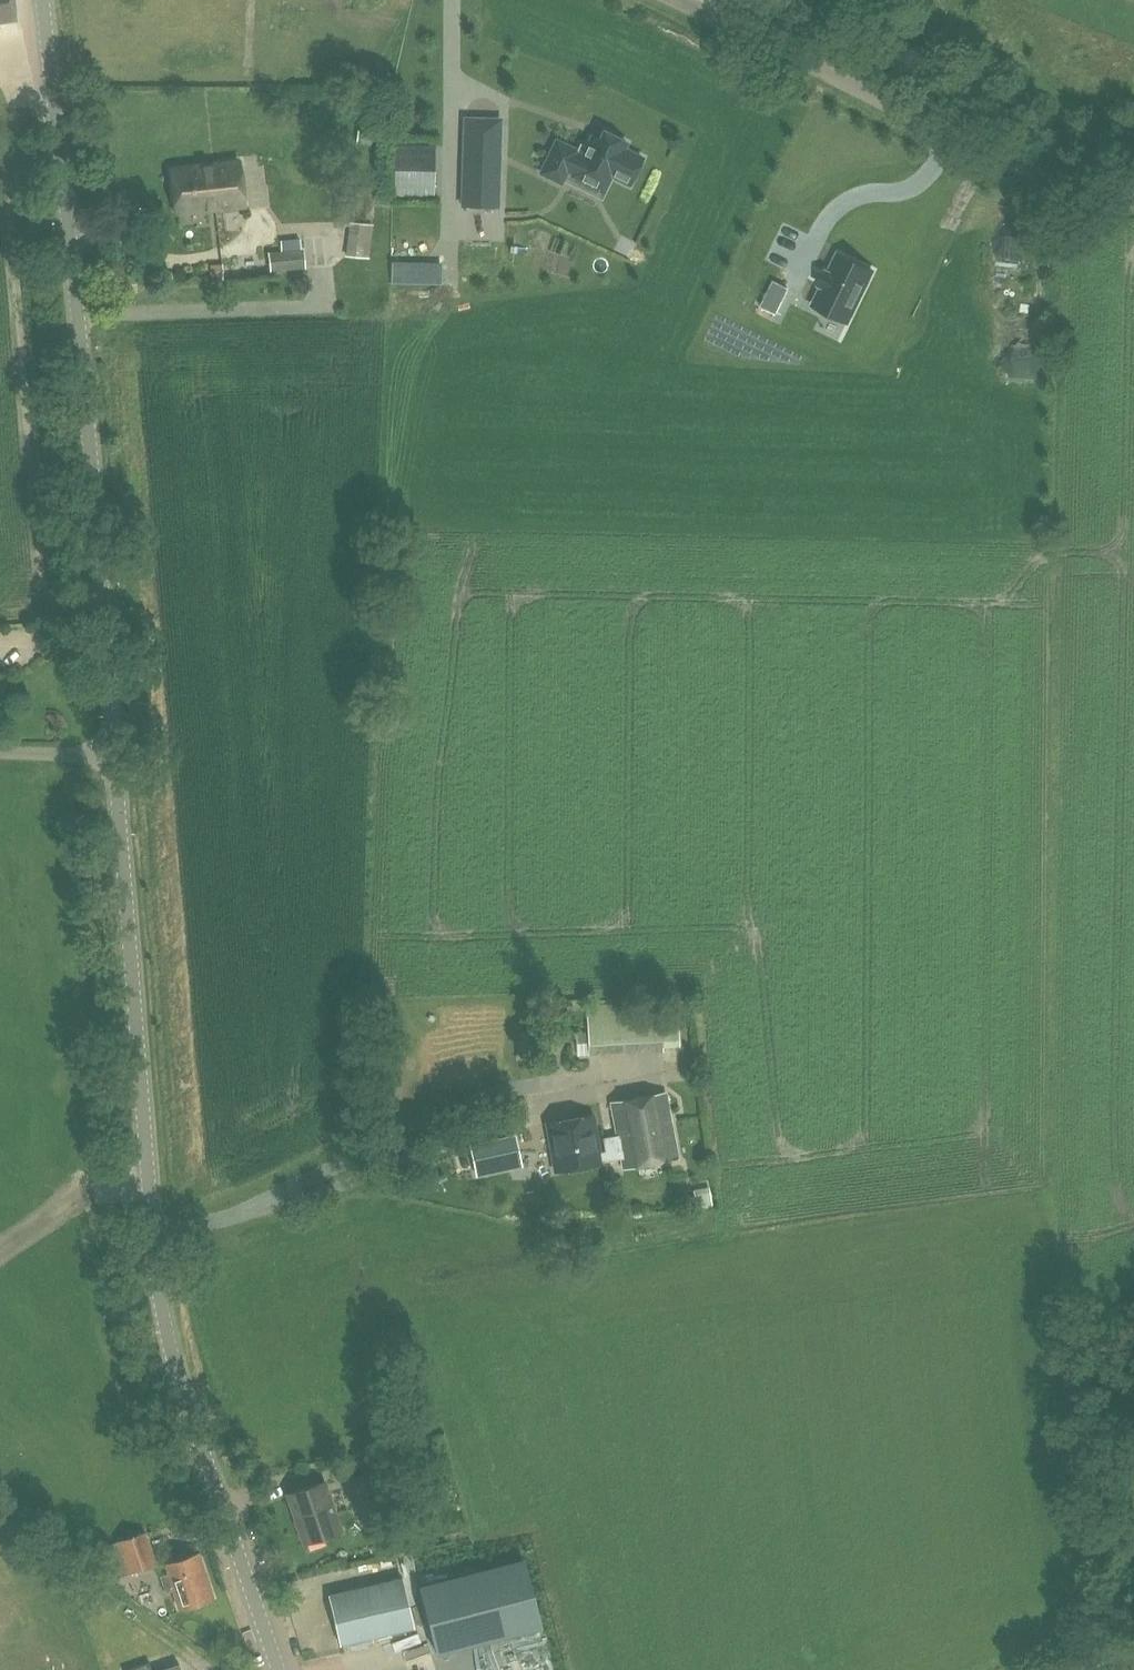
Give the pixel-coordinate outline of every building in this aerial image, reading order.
[(18,20),(15,0),(0,0),(0,23),(18,20)] [(629,187),(641,160),(622,151),(625,145),(601,133),(598,141),(591,138),(585,149),(579,146),(577,150),(557,140),(541,172),(562,182),(565,176),(599,192),(607,176),(629,187)] [(463,205),(498,206),(499,145),(465,144),(463,205)] [(177,213),(245,206),(241,162),(172,168),(177,213)] [(348,223),(345,256),(369,258),(372,225),(348,223)] [(270,271),(306,268),(304,248),(267,252),(270,271)] [(848,324),(872,272),(838,255),(829,274),(826,273),(819,287),(823,289),(814,308),(848,324)] [(720,321),(752,336),(779,280),(747,265),(720,321)] [(219,267),(218,281),(240,281),(240,267),(219,267)] [(782,285),(770,310),(785,317),(797,292),(782,285)] [(621,1005),(587,1007),(589,1054),(625,1052),(623,1012),(621,1013),(621,1005)] [(618,1136),(604,1138),(606,1151),(608,1159),(622,1157),(624,1168),(678,1157),(666,1091),(612,1102),(618,1136)] [(601,1163),(601,1161),(608,1159),(606,1151),(599,1152),(593,1114),(548,1122),(557,1171),(601,1163)] [(477,1174),(521,1164),(516,1138),(471,1147),(477,1174)] [(340,1525),(322,1476),(287,1489),(305,1538),(340,1525)] [(146,1532),(119,1541),(130,1572),(157,1563),(146,1532)] [(175,1588),(182,1608),(216,1596),(199,1551),(166,1563),(169,1572),(162,1575),(168,1591),(175,1588)] [(419,1585),(437,1653),(541,1625),(523,1558),(419,1585)] [(342,1644),(415,1627),(404,1577),(330,1594),(342,1644)] [(405,1643),(387,1648),(389,1659),(408,1654),(405,1643)]
